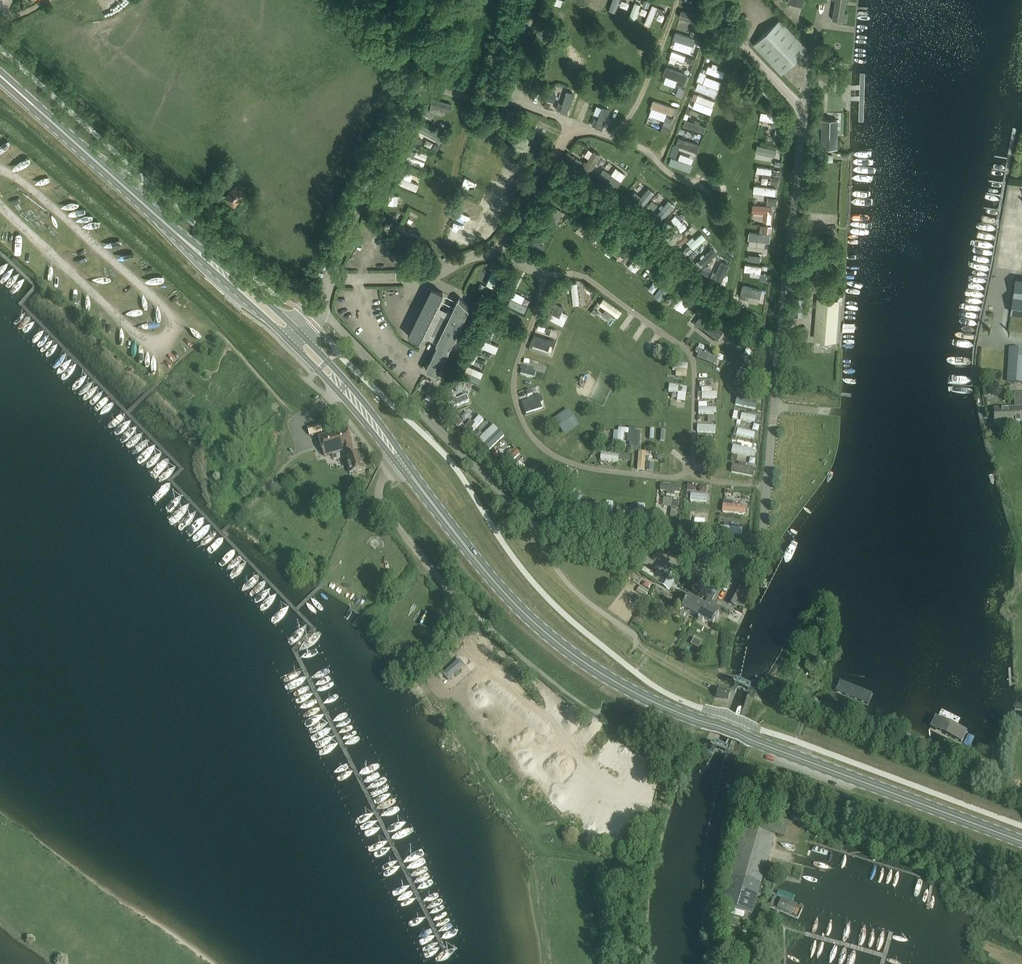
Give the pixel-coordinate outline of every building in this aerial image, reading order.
[(617,9),(619,0),(610,0),(608,7),(617,9)] [(816,17),(818,0),(816,0),(810,0),(808,16),(816,17)] [(849,3),(849,0),(833,0),(836,1),(832,20),(842,22),(845,2),(849,3)] [(650,16),(658,15),(655,3),(648,4),(650,16)] [(780,20),(764,35),(753,45),(781,74),(808,49),(780,20)] [(675,33),(673,42),(693,47),(695,39),(675,33)] [(670,49),(668,59),(682,63),(685,53),(670,49)] [(709,63),(705,71),(720,78),(724,70),(709,63)] [(684,71),(674,72),(673,64),(662,65),(663,74),(676,73),(676,81),(685,80),(684,71)] [(596,79),(605,81),(607,74),(599,72),(596,79)] [(664,73),(661,82),(675,86),(674,89),(681,92),(684,83),(674,80),(676,77),(664,73)] [(697,80),(694,89),(715,96),(718,88),(697,80)] [(757,86),(770,100),(775,95),(761,82),(757,86)] [(560,110),(568,111),(572,91),(564,89),(560,110)] [(448,111),(450,101),(431,97),(429,107),(448,111)] [(582,98),(575,117),(583,120),(590,101),(582,98)] [(649,109),(669,113),(670,104),(651,100),(649,109)] [(603,128),(608,106),(600,104),(594,126),(603,128)] [(673,116),(677,109),(672,106),(668,114),(673,116)] [(760,121),(776,126),(779,115),(763,110),(760,121)] [(644,126),(667,132),(671,116),(663,114),(661,123),(646,119),(644,126)] [(528,124),(539,130),(543,123),(531,117),(528,124)] [(822,120),(822,121),(821,148),(837,149),(838,121),(822,120)] [(654,142),(657,147),(665,141),(661,136),(654,142)] [(695,148),(697,141),(682,136),(679,143),(695,148)] [(766,148),(763,157),(775,160),(777,151),(766,148)] [(587,165),(585,168),(591,171),(600,154),(591,149),(583,163),(587,165)] [(412,155),(407,154),(405,160),(422,166),(426,155),(414,150),(412,155)] [(667,165),(688,173),(690,167),(669,159),(667,165)] [(609,173),(619,179),(624,172),(614,166),(609,173)] [(641,198),(646,188),(638,184),(633,194),(641,198)] [(774,193),(774,184),(753,184),(753,192),(774,193)] [(234,204),(244,193),(236,187),(226,197),(234,204)] [(665,197),(653,214),(661,220),(673,203),(665,197)] [(771,204),(776,204),(776,198),(758,198),(757,203),(751,203),(751,212),(771,213),(771,204)] [(559,219),(560,212),(552,210),(550,217),(559,219)] [(679,233),(692,222),(686,214),(672,225),(679,233)] [(456,215),(451,224),(460,229),(465,220),(456,215)] [(747,240),(758,240),(758,231),(747,230),(747,240)] [(700,231),(689,239),(695,247),(706,238),(700,231)] [(609,255),(618,242),(612,238),(603,251),(609,255)] [(707,263),(716,252),(710,248),(701,259),(707,263)] [(749,254),(748,260),(758,262),(759,255),(749,254)] [(745,264),(743,273),(758,277),(760,267),(745,264)] [(646,284),(652,288),(660,276),(654,272),(646,284)] [(1011,313),(1021,314),(1021,280),(1016,279),(1011,313)] [(569,282),(570,303),(581,303),(579,281),(569,282)] [(739,299),(758,300),(759,285),(740,284),(739,299)] [(591,292),(589,286),(582,287),(584,294),(591,292)] [(683,287),(672,305),(678,309),(690,292),(683,287)] [(459,297),(451,314),(436,307),(443,294),(432,288),(408,336),(419,342),(423,335),(437,342),(436,344),(437,346),(438,346),(426,370),(437,375),(470,307),(459,297)] [(505,304),(523,313),(527,305),(518,301),(521,294),(512,290),(505,304)] [(601,292),(590,307),(596,312),(607,297),(601,292)] [(815,340),(835,341),(838,301),(818,300),(815,340)] [(558,315),(563,306),(556,302),(550,311),(558,315)] [(607,313),(612,317),(617,311),(612,307),(607,313)] [(553,313),(550,320),(562,326),(565,319),(553,313)] [(694,322),(716,339),(721,332),(699,316),(694,322)] [(537,323),(535,330),(543,331),(545,325),(537,323)] [(494,353),(497,344),(482,338),(485,331),(480,329),(474,345),(494,353)] [(715,359),(715,353),(702,351),(703,343),(696,342),(694,357),(715,359)] [(1009,350),(1008,382),(1021,382),(1021,351),(1009,350)] [(533,377),(534,370),(521,368),(520,376),(533,377)] [(473,387),(475,374),(468,374),(466,386),(473,387)] [(667,391),(675,391),(675,398),(684,399),(685,383),(667,382),(667,391)] [(710,389),(710,385),(700,384),(699,397),(715,397),(715,389),(710,389)] [(539,392),(521,397),(525,413),(543,408),(539,392)] [(1014,393),(1014,408),(994,409),(994,425),(1021,424),(1021,393),(1014,393)] [(705,404),(705,399),(696,399),(697,413),(714,412),(714,404),(705,404)] [(738,420),(753,420),(753,412),(738,412),(738,420)] [(320,424),(307,427),(310,436),(322,432),(320,424)] [(700,432),(714,433),(714,425),(700,424),(700,432)] [(612,443),(623,443),(623,427),(612,426),(612,443)] [(752,438),(754,430),(735,426),(733,434),(752,438)] [(348,466),(350,473),(364,469),(359,453),(354,455),(352,448),(353,448),(347,428),(318,436),(324,456),(344,450),(346,457),(344,458),(346,467),(348,466)] [(733,446),(732,454),(752,456),(752,448),(733,446)] [(730,460),(730,474),(752,475),(752,465),(741,465),(741,461),(730,460)] [(659,488),(665,488),(665,495),(678,495),(678,482),(659,482),(659,488)] [(686,482),(686,491),(706,491),(706,482),(686,482)] [(707,500),(706,491),(688,492),(689,501),(707,500)] [(744,513),(745,502),(721,502),(720,513),(744,513)] [(728,536),(741,535),(741,525),(727,526),(728,536)] [(672,576),(665,572),(663,575),(656,571),(652,578),(659,583),(658,584),(665,588),(672,576)] [(739,583),(732,594),(728,601),(735,604),(745,587),(739,583)] [(649,591),(640,586),(636,592),(645,597),(649,591)] [(701,608),(704,604),(688,596),(682,607),(697,615),(701,608)] [(704,604),(701,608),(697,615),(713,624),(719,613),(704,604)] [(698,648),(702,643),(694,638),(691,644),(698,648)] [(463,664),(447,675),(451,681),(467,669),(463,664)] [(836,692),(869,705),(874,694),(841,680),(836,692)] [(483,681),(478,683),(482,692),(487,689),(483,681)] [(477,685),(466,694),(476,706),(487,698),(477,685)] [(725,690),(723,689),(722,691),(720,690),(717,697),(727,701),(730,693),(725,692),(725,690)] [(938,717),(932,730),(964,746),(971,732),(938,717)] [(498,728),(505,738),(521,728),(514,718),(498,728)] [(492,740),(497,749),(502,746),(497,737),(492,740)] [(788,821),(765,815),(762,825),(767,826),(766,831),(785,835),(788,821)] [(752,915),(773,837),(752,832),(755,821),(747,819),(722,907),(752,915)]
